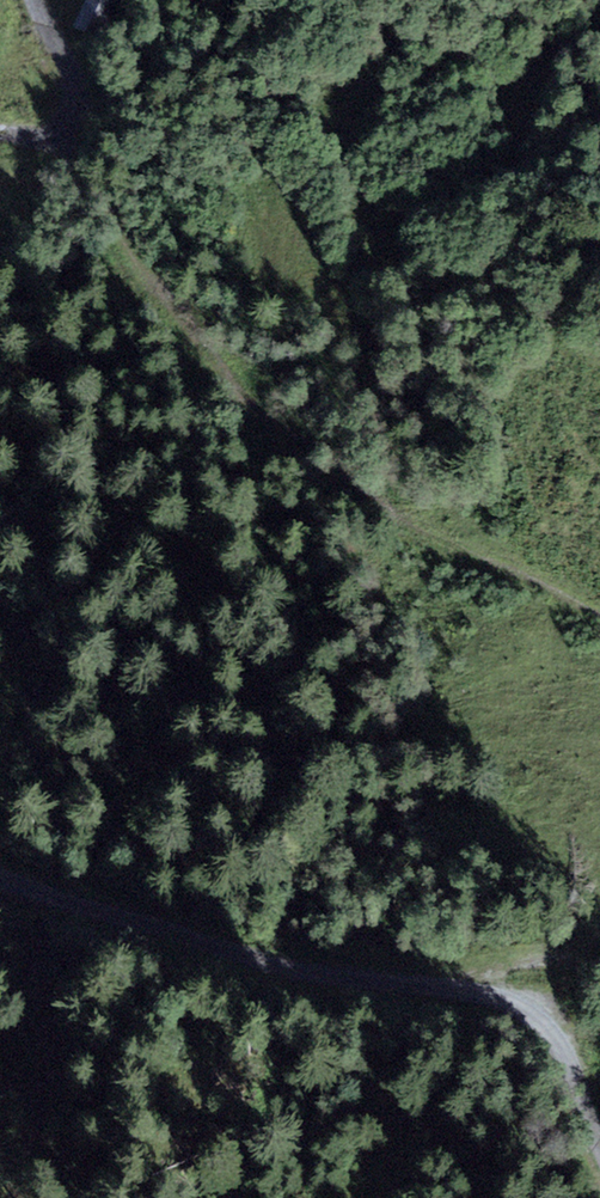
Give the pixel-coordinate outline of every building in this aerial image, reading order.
[(78,23),(99,33),(115,0),(89,0),(78,23)]
